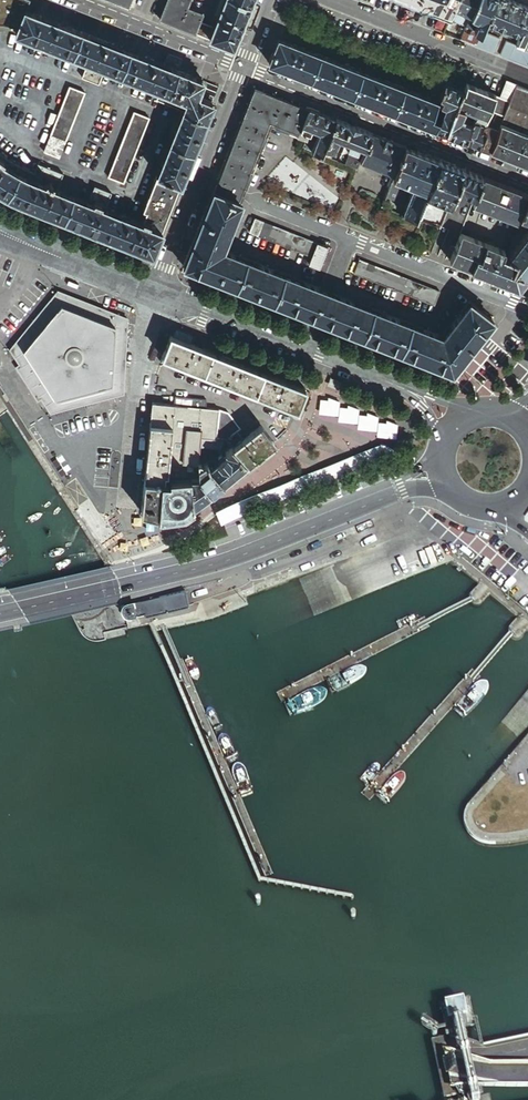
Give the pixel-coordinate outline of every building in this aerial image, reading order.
[(1,25),(8,25),(12,26),(17,28),(24,10),(26,11),(29,1),(30,0),(0,0),(0,25),(1,25)] [(195,34),(200,22),(203,14),(187,7),(190,0),(167,0),(160,20),(195,34)] [(215,28),(211,40),(233,49),(253,0),(226,0),(215,28)] [(456,0),(413,0),(450,15),(453,8),(456,0)] [(453,8),(470,15),(476,0),(456,0),(453,8)] [(470,15),(479,18),(486,21),(494,0),(476,0),(470,15)] [(509,0),(494,0),(486,21),(485,22),(503,29),(509,31),(521,36),(527,17),(527,7),(509,0)] [(37,4),(29,1),(26,11),(33,14),(37,4)] [(470,15),(453,8),(450,15),(448,19),(466,26),(470,15)] [(157,176),(181,185),(213,103),(196,97),(203,80),(178,71),(164,65),(33,14),(26,11),(24,10),(17,28),(15,33),(88,62),(105,69),(160,91),(186,101),(183,110),(157,176)] [(448,16),(439,13),(433,29),(441,32),(448,16)] [(466,26),(474,30),(479,18),(470,15),(466,26)] [(521,36),(516,45),(523,47),(527,35),(527,17),(521,36)] [(474,30),(481,33),(485,22),(486,21),(479,18),(474,30)] [(460,39),(466,26),(448,19),(443,33),(460,39)] [(200,22),(195,34),(211,40),(215,28),(200,22)] [(474,30),(466,26),(460,39),(476,46),(493,52),(499,38),(481,33),(474,30)] [(507,37),(509,31),(503,29),(501,35),(507,37)] [(437,103),(436,102),(278,39),(269,63),(436,129),(439,120),(434,118),(431,117),(437,103)] [(523,47),(516,45),(505,40),(500,55),(510,59),(527,66),(527,52),(526,51),(522,50),(523,47)] [(164,65),(178,71),(182,61),(168,56),(164,65)] [(99,84),(105,69),(88,62),(82,78),(99,84)] [(448,100),(445,106),(439,120),(436,129),(446,134),(457,107),(464,89),(444,81),(438,95),(439,96),(442,97),(448,100)] [(516,85),(507,81),(501,97),(510,101),(516,85)] [(495,95),(466,84),(464,89),(457,107),(465,110),(469,112),(476,115),(479,107),(489,111),(495,95)] [(501,97),(495,95),(489,111),(504,116),(500,125),(527,136),(527,90),(516,85),(510,101),(501,97)] [(70,87),(50,136),(66,142),(85,93),(70,87)] [(298,137),(309,109),(254,87),(215,187),(214,191),(242,202),(243,198),(272,127),(298,137)] [(157,100),(183,110),(186,101),(160,91),(157,100)] [(442,97),(440,104),(445,106),(448,100),(442,97)] [(440,104),(434,118),(439,120),(445,106),(440,104)] [(465,110),(457,107),(446,134),(465,141),(473,122),(466,119),(465,122),(461,121),(465,110)] [(485,121),(489,111),(479,107),(476,115),(473,122),(465,141),(481,147),(486,133),(481,131),(484,125),(479,123),(481,119),(485,121)] [(336,120),(309,109),(298,137),(307,141),(312,130),(319,133),(315,144),(312,152),(322,156),(325,149),(330,135),(336,120)] [(504,116),(489,111),(485,121),(484,125),(498,131),(500,125),(504,116)] [(150,118),(134,112),(109,178),(124,184),(150,118)] [(473,122),(476,115),(469,112),(466,119),(473,122)] [(372,134),(336,120),(330,135),(339,139),(350,143),(359,147),(366,150),(372,134)] [(490,151),(498,131),(484,125),(481,131),(486,133),(481,147),(490,151)] [(500,125),(498,131),(490,151),(527,166),(527,136),(500,125)] [(406,147),(372,134),(366,150),(361,162),(395,175),(406,147)] [(330,135),(325,149),(334,152),(337,146),(339,139),(330,135)] [(66,142),(50,136),(44,153),(60,159),(66,142)] [(350,143),(339,139),(337,146),(341,147),(342,146),(348,148),(350,143)] [(307,141),(303,149),(312,152),(315,144),(307,141)] [(359,147),(350,143),(348,148),(352,150),(357,151),(359,147)] [(346,165),(358,170),(361,162),(366,150),(359,147),(357,151),(352,150),(346,165)] [(440,160),(406,147),(395,175),(394,178),(406,183),(414,186),(427,192),(440,160)] [(334,152),(325,149),(322,156),(331,160),(334,152)] [(3,195),(16,201),(115,240),(125,244),(133,247),(153,255),(163,232),(143,224),(106,209),(89,203),(58,190),(32,180),(34,174),(21,167),(7,159),(0,153),(0,193),(3,195)] [(464,170),(440,160),(427,192),(426,196),(430,198),(450,205),(453,195),(464,170)] [(34,174),(32,180),(58,190),(64,174),(38,164),(34,174)] [(482,177),(464,170),(453,195),(461,199),(464,194),(474,198),(482,177)] [(143,224),(163,232),(181,185),(157,176),(143,212),(147,213),(143,224)] [(527,195),(482,177),(474,198),(472,203),(517,221),(519,218),(527,195)] [(406,183),(394,178),(392,183),(389,189),(401,194),(402,194),(406,183)] [(424,200),(426,196),(427,192),(414,186),(404,211),(404,215),(416,220),(416,218),(424,200)] [(96,187),(89,203),(106,209),(112,193),(96,187)] [(401,194),(389,189),(387,197),(398,201),(401,194)] [(223,251),(242,202),(214,191),(184,267),(218,281),(237,288),(275,303),(293,311),(319,321),(452,374),(493,321),(469,302),(443,337),(330,292),(223,251)] [(472,203),(474,198),(464,194),(461,199),(472,203)] [(461,199),(453,195),(450,205),(441,226),(449,230),(444,243),(455,248),(460,235),(472,203),(461,199)] [(527,195),(519,218),(527,222),(527,195)] [(318,244),(255,219),(250,233),(312,258),(318,244)] [(508,258),(516,262),(523,264),(516,274),(526,278),(527,275),(527,232),(508,258)] [(506,253),(460,235),(455,248),(449,261),(518,289),(526,278),(516,274),(511,272),(516,262),(508,258),(504,257),(506,253)] [(123,250),(125,244),(115,240),(112,246),(123,250)] [(328,249),(318,244),(312,258),(309,265),(320,269),(328,249)] [(151,261),(153,255),(133,247),(130,253),(151,261)] [(359,261),(354,275),(434,306),(440,293),(359,261)] [(523,264),(516,262),(511,272),(516,274),(523,264)] [(237,288),(218,281),(215,287),(234,295),(237,288)] [(106,320),(110,310),(90,303),(57,290),(9,347),(17,362),(14,365),(27,385),(36,399),(40,397),(49,412),(122,393),(111,383),(54,398),(23,346),(60,302),(106,320)] [(106,320),(60,302),(23,346),(54,398),(111,383),(114,324),(106,320)] [(293,311),(275,303),(272,310),(290,317),(293,311)] [(127,316),(110,310),(106,320),(114,324),(111,383),(122,393),(127,316)] [(171,337),(163,358),(184,366),(194,370),(267,399),(277,402),(298,411),(306,390),(177,339),(171,337)] [(184,366),(163,358),(161,363),(182,371),(184,366)] [(265,404),(267,399),(194,370),(192,375),(265,404)] [(176,399),(175,407),(176,407),(191,409),(192,400),(176,399)] [(192,400),(191,409),(206,410),(207,402),(192,400)] [(332,402),(324,401),(323,410),(340,412),(341,403),(333,400),(332,402)] [(324,401),(322,401),(321,415),(339,417),(340,412),(323,410),(324,401)] [(275,408),(296,416),(298,411),(277,402),(275,408)] [(175,407),(154,405),(151,427),(174,429),(176,407),(175,407)] [(216,440),(216,439),(219,412),(206,410),(191,409),(176,407),(174,429),(151,427),(147,470),(172,472),(171,479),(191,478),(198,477),(199,465),(200,455),(202,438),(216,440)] [(351,410),(344,409),(343,417),(359,419),(359,411),(352,407),(351,410)] [(344,409),(341,409),(340,422),(358,424),(359,419),(343,417),(344,409)] [(229,440),(238,432),(241,430),(230,413),(219,412),(216,439),(226,440),(228,441),(229,440)] [(370,417),(363,416),(362,425),(378,427),(379,418),(371,415),(370,417)] [(363,416),(360,416),(359,430),(377,432),(378,427),(362,425),(363,416)] [(389,425),(381,424),(381,433),(396,435),(397,426),(390,423),(389,425)] [(381,424),(379,424),(378,438),(396,440),(396,435),(381,433),(381,424)] [(248,466),(276,444),(263,426),(245,440),(235,448),(248,466)] [(233,446),(235,448),(245,440),(238,432),(229,440),(228,441),(233,446)] [(221,452),(226,440),(216,439),(216,440),(202,438),(200,455),(221,452)] [(221,455),(223,458),(228,453),(226,451),(233,446),(228,441),(226,440),(221,452),(218,458),(221,455)] [(225,484),(248,466),(235,448),(233,446),(226,451),(228,453),(223,458),(219,460),(211,466),(225,484)] [(379,452),(382,460),(399,453),(389,448),(382,446),(216,512),(221,524),(229,521),(225,513),(269,496),(273,494),(316,477),(320,475),(379,452)] [(379,452),(320,475),(324,483),(382,460),(379,452)] [(219,460),(223,458),(221,455),(218,458),(208,464),(210,468),(211,466),(219,460)] [(201,466),(199,465),(198,477),(212,494),(225,484),(211,466),(210,468),(208,464),(203,468),(201,466)] [(171,483),(171,479),(172,472),(147,470),(146,481),(163,482),(171,483)] [(212,494),(198,477),(191,478),(194,508),(212,494)] [(316,477),(273,494),(276,502),(320,485),(316,477)] [(194,508),(191,478),(171,479),(171,483),(163,482),(160,505),(160,518),(186,515),(194,508)] [(160,505),(163,482),(146,481),(143,513),(160,518),(160,505)] [(269,496),(225,513),(229,521),(272,504),(269,496)] [(151,599),(155,615),(173,611),(186,608),(182,592),(169,595),(151,599)] [(143,618),(155,615),(151,599),(139,602),(142,615),(143,615),(143,618)] [(130,618),(142,615),(139,602),(124,605),(121,607),(120,610),(121,614),(123,616),(126,618),(130,618)]
